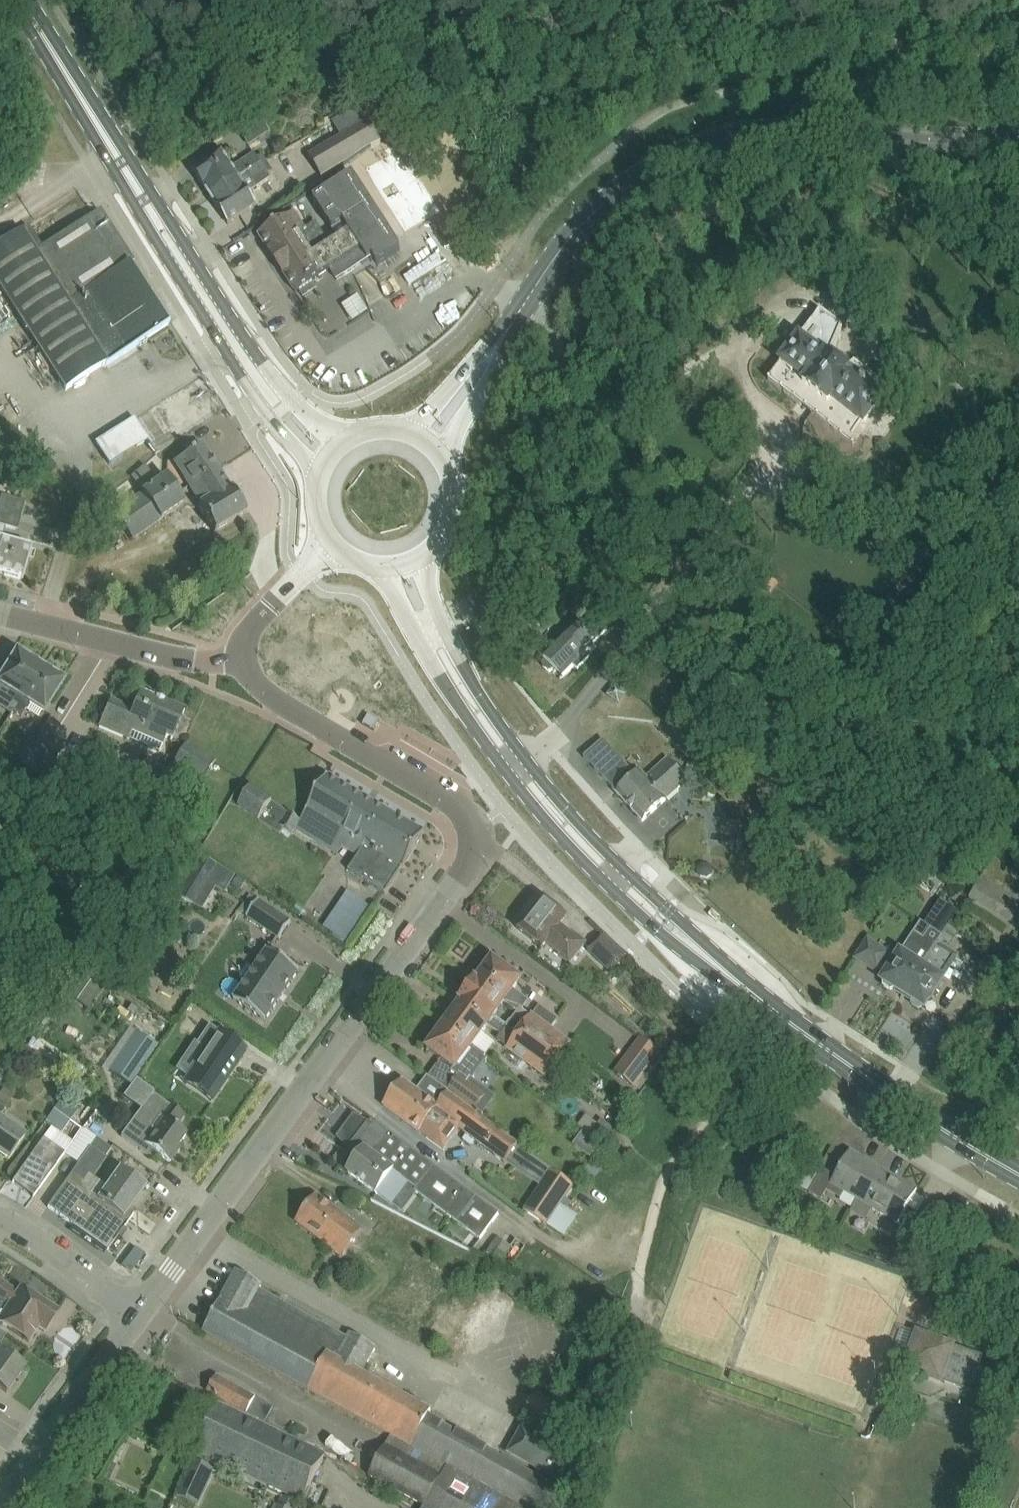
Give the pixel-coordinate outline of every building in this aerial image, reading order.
[(342,134),(363,122),(356,110),(335,121),(342,134)] [(323,178),(382,142),(368,120),(310,156),(323,178)] [(270,131),(263,121),(243,133),(249,143),(270,131)] [(363,165),(403,229),(440,206),(395,135),(379,145),(383,152),(363,165)] [(194,171),(211,197),(267,162),(263,155),(258,159),(256,155),(234,169),(223,152),(194,171)] [(267,162),(211,197),(229,225),(258,206),(241,180),(250,175),(256,184),(269,176),(269,175),(274,172),(267,162)] [(317,223),(306,230),(295,213),(260,236),(270,253),(269,253),(284,277),(285,276),(296,293),(302,289),(304,293),(313,288),(311,284),(331,271),(338,281),(369,261),(373,258),(378,265),(401,249),(351,175),(313,202),(333,231),(334,230),(341,240),(327,249),(325,245),(329,242),(317,223)] [(66,391),(169,324),(130,265),(133,263),(134,263),(100,211),(100,212),(36,253),(23,231),(0,246),(0,287),(66,391)] [(782,363),(769,381),(854,444),(862,431),(864,432),(868,425),(864,423),(889,382),(852,360),(847,362),(841,364),(831,358),(837,345),(843,328),(821,311),(801,338),(800,338),(781,362),(782,363)] [(145,437),(135,420),(97,443),(110,464),(123,456),(120,452),(145,437)] [(203,446),(174,465),(190,489),(219,471),(203,446)] [(200,506),(199,507),(215,533),(247,513),(233,490),(232,491),(219,471),(190,489),(200,506)] [(186,503),(167,477),(115,514),(133,540),(186,503)] [(6,526),(14,499),(2,496),(0,504),(0,525),(6,526)] [(14,499),(6,526),(17,530),(25,502),(14,499)] [(20,542),(22,531),(7,528),(4,539),(20,542)] [(0,549),(0,573),(22,579),(22,580),(23,580),(32,548),(3,540),(0,549)] [(607,630),(594,618),(586,626),(582,623),(567,638),(566,637),(559,644),(549,634),(540,643),(550,653),(543,660),(546,662),(545,663),(544,667),(550,673),(554,671),(555,670),(563,678),(573,668),(575,666),(578,670),(590,658),(585,654),(607,630)] [(17,707),(41,668),(32,662),(33,660),(21,653),(20,655),(17,654),(0,681),(0,685),(13,693),(8,701),(17,707)] [(41,668),(17,707),(13,712),(22,717),(30,704),(45,713),(64,682),(61,681),(63,679),(51,671),(50,674),(41,668)] [(626,695),(616,688),(609,696),(619,704),(626,695)] [(111,700),(100,726),(160,752),(166,738),(168,738),(180,710),(141,693),(134,709),(111,700)] [(55,738),(42,730),(28,752),(30,753),(23,765),(34,771),(41,760),(55,738)] [(617,794),(643,822),(687,782),(666,760),(647,778),(640,771),(636,775),(604,740),(585,758),(618,794),(617,794)] [(172,767),(199,783),(212,763),(214,764),(215,763),(186,745),(172,767)] [(314,800),(301,821),(295,830),(337,855),(343,845),(360,855),(349,872),(364,881),(386,895),(404,868),(425,833),(422,832),(348,789),(328,776),(321,788),(315,784),(308,797),(314,800)] [(252,788),(241,807),(259,819),(281,834),(284,828),(292,834),(301,821),(250,785),(249,787),(252,788)] [(158,801),(153,809),(162,815),(167,806),(159,802),(158,801)] [(172,833),(162,826),(155,836),(166,843),(172,833)] [(964,840),(956,836),(955,835),(951,843),(951,844),(960,848),(964,840)] [(938,852),(928,846),(912,874),(921,879),(938,852)] [(201,854),(177,893),(194,904),(208,882),(226,893),(236,876),(201,854)] [(707,863),(705,863),(704,863),(703,863),(701,864),(700,864),(699,865),(698,867),(698,868),(698,869),(697,871),(698,872),(698,873),(698,874),(699,876),(700,877),(701,877),(703,878),(704,878),(705,878),(707,878),(708,878),(709,877),(710,877),(711,876),(712,874),(713,873),(713,872),(713,870),(713,869),(713,868),(712,867),(711,865),(710,864),(709,864),(708,863),(707,863)] [(247,882),(238,876),(232,886),(242,891),(247,882)] [(982,877),(970,898),(1018,926),(1018,899),(982,877)] [(325,928),(349,942),(371,905),(348,891),(325,928)] [(560,958),(570,965),(587,943),(577,935),(576,936),(561,925),(566,918),(568,916),(566,915),(566,916),(544,898),(542,897),(541,898),(519,927),(518,927),(517,928),(518,928),(517,928),(519,930),(519,929),(544,949),(549,944),(563,955),(560,958)] [(279,938),(292,921),(261,899),(249,917),(279,938)] [(895,989),(904,995),(950,926),(949,925),(942,935),(931,928),(924,938),(914,932),(902,952),(883,981),(884,982),(884,987),(891,991),(895,989)] [(923,1007),(925,1008),(947,979),(945,978),(959,956),(942,945),(945,941),(948,943),(956,930),(950,926),(904,995),(913,1000),(913,1005),(920,1009),(923,1007)] [(856,959),(864,963),(858,974),(873,982),(891,949),(867,936),(856,959)] [(604,937),(591,951),(612,971),(626,957),(604,937)] [(234,1000),(266,1022),(300,972),(268,950),(234,1000)] [(478,982),(507,1004),(518,1012),(521,1008),(523,1010),(529,1002),(515,992),(523,981),(494,960),(478,982)] [(142,978),(132,972),(129,970),(122,982),(125,984),(135,990),(142,978)] [(495,1018),(500,1012),(507,1004),(478,982),(477,982),(476,981),(474,984),(470,984),(465,991),(466,994),(461,1001),(463,1002),(460,1006),(488,1028),(489,1026),(501,1035),(507,1027),(495,1018)] [(131,1004),(127,1010),(136,1017),(141,1011),(131,1004)] [(443,1029),(471,1050),(488,1028),(460,1006),(443,1029)] [(497,1040),(509,1049),(548,1078),(572,1045),(534,1017),(532,1016),(531,1016),(523,1010),(521,1008),(518,1012),(507,1027),(501,1035),(497,1040)] [(187,1080),(188,1081),(214,1098),(247,1049),(220,1031),(219,1032),(210,1026),(198,1044),(208,1049),(187,1080)] [(471,1050),(443,1029),(428,1049),(456,1070),(454,1073),(459,1075),(449,1090),(477,1109),(487,1096),(468,1082),(471,1078),(474,1080),(476,1079),(475,1078),(487,1062),(487,1063),(488,1061),(485,1059),(485,1060),(471,1050)] [(137,1031),(110,1071),(131,1085),(158,1045),(137,1031)] [(640,1037),(613,1072),(635,1089),(662,1053),(640,1037)] [(660,1055),(644,1077),(649,1081),(666,1059),(660,1055)] [(428,1077),(418,1091),(403,1080),(384,1106),(406,1123),(407,1121),(445,1150),(461,1130),(505,1163),(518,1147),(446,1093),(448,1091),(428,1077)] [(15,1095),(4,1088),(0,1094),(0,1101),(8,1106),(15,1095)] [(60,1101),(46,1121),(63,1133),(77,1113),(60,1101)] [(335,1137),(356,1114),(341,1101),(320,1124),(335,1137)] [(164,1118),(144,1144),(170,1163),(181,1148),(178,1146),(187,1134),(177,1127),(185,1116),(170,1105),(161,1116),(164,1118)] [(15,1152),(26,1137),(0,1119),(0,1154),(9,1160),(15,1152)] [(602,1145),(607,1148),(618,1132),(602,1121),(591,1137),(602,1145)] [(354,1147),(361,1154),(361,1155),(348,1173),(376,1194),(377,1192),(393,1205),(409,1184),(416,1190),(415,1191),(481,1239),(499,1214),(395,1137),(393,1140),(390,1137),(391,1136),(383,1127),(371,1122),(371,1123),(372,1123),(354,1147)] [(34,1198),(49,1176),(72,1145),(50,1130),(13,1182),(14,1183),(17,1178),(37,1192),(33,1197),(34,1198)] [(591,1159),(602,1145),(591,1137),(583,1131),(573,1146),(591,1159)] [(125,1228),(129,1222),(124,1218),(123,1219),(120,1217),(99,1202),(99,1201),(90,1195),(99,1183),(100,1181),(99,1180),(98,1182),(94,1179),(107,1160),(105,1158),(111,1149),(97,1139),(72,1174),(48,1207),(109,1250),(119,1237),(122,1239),(128,1230),(125,1228)] [(518,1147),(505,1163),(541,1187),(553,1170),(518,1147)] [(841,1200),(845,1192),(859,1200),(878,1168),(850,1152),(836,1177),(824,1170),(810,1193),(822,1201),(828,1192),(841,1200)] [(899,1223),(918,1191),(878,1168),(859,1200),(899,1223)] [(99,1202),(120,1217),(123,1219),(124,1218),(129,1222),(135,1213),(134,1213),(133,1214),(129,1211),(146,1187),(121,1170),(109,1187),(100,1181),(99,1183),(90,1195),(99,1201),(99,1202)] [(541,1187),(525,1211),(546,1226),(573,1186),(553,1170),(541,1187)] [(298,1222),(344,1257),(363,1231),(317,1197),(298,1222)] [(565,1198),(561,1205),(567,1209),(572,1203),(565,1198)] [(933,1228),(919,1220),(913,1230),(927,1238),(933,1228)] [(504,1231),(487,1254),(510,1270),(526,1246),(504,1231)] [(226,1292),(204,1332),(391,1437),(369,1476),(425,1507),(424,1507),(551,1507),(558,1494),(428,1421),(431,1414),(363,1375),(378,1349),(377,1348),(377,1349),(351,1335),(348,1339),(260,1290),(262,1286),(237,1273),(226,1292)] [(0,1280),(0,1324),(0,1323),(29,1342),(39,1328),(45,1332),(57,1314),(21,1290),(19,1293),(0,1280)] [(932,1304),(926,1318),(941,1324),(946,1309),(932,1304)] [(918,1333),(905,1369),(971,1392),(984,1356),(918,1333)] [(17,1362),(3,1351),(2,1352),(0,1351),(0,1387),(7,1393),(25,1368),(17,1362)] [(208,1393),(217,1397),(265,1424),(274,1408),(217,1377),(208,1393)] [(526,1416),(549,1428),(563,1435),(573,1416),(535,1397),(526,1416)] [(218,1405),(196,1452),(304,1502),(326,1454),(218,1405)] [(521,1428),(508,1453),(558,1479),(571,1454),(521,1428)] [(178,1497),(202,1504),(214,1466),(190,1459),(178,1497)]
